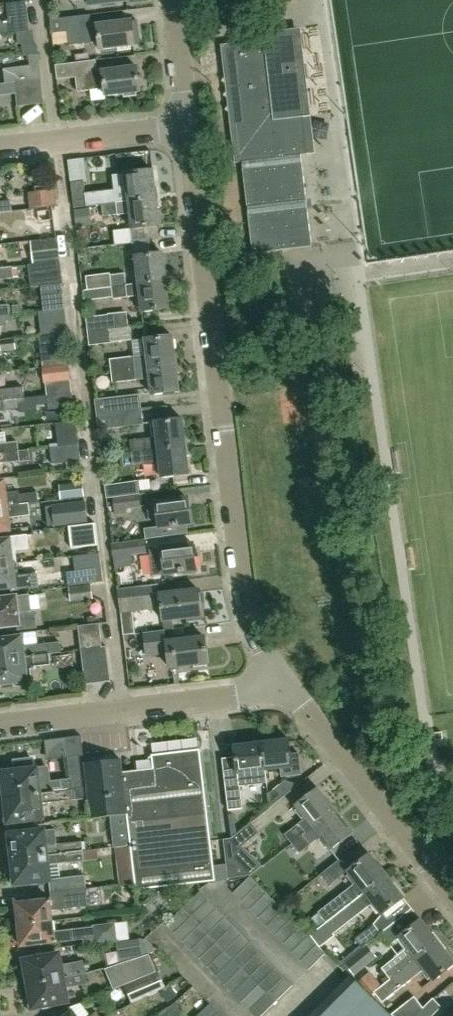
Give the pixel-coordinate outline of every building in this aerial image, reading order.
[(98,51),(118,49),(119,52),(131,50),(131,47),(134,47),(133,46),(141,45),(138,22),(131,21),(91,25),(90,16),(50,20),(52,34),(67,32),(69,46),(97,43),(98,51)] [(12,32),(11,19),(0,21),(0,34),(12,32)] [(304,130),(303,117),(303,116),(309,108),(308,94),(300,87),(306,80),(304,65),(297,59),(303,51),(301,36),(293,30),(293,29),(270,32),(270,33),(264,40),(221,45),(224,78),(222,81),(225,84),(226,92),(223,95),(227,98),(228,106),(225,110),(229,112),(235,163),(242,162),(253,253),(312,246),(301,155),(307,154),(304,130)] [(23,45),(24,56),(38,54),(37,44),(35,43),(34,31),(17,33),(18,45),(23,45)] [(4,70),(5,83),(14,82),(32,80),(41,79),(38,54),(24,56),(24,57),(29,57),(30,67),(4,70)] [(105,97),(124,95),(124,98),(137,96),(136,93),(140,93),(136,67),(96,71),(95,61),(56,66),(57,80),(76,78),(78,93),(104,89),(105,97)] [(32,80),(14,82),(17,106),(44,103),(41,79),(32,80)] [(87,206),(102,204),(128,201),(156,198),(153,170),(112,175),(114,190),(85,193),(87,206)] [(73,207),(87,206),(85,193),(84,181),(70,183),(73,207)] [(27,209),(54,206),(53,192),(26,194),(27,209)] [(156,198),(128,201),(102,204),(103,217),(129,214),(131,229),(160,225),(156,198)] [(12,211),(11,201),(0,202),(0,212),(12,211)] [(74,208),(76,227),(91,225),(89,206),(74,208)] [(60,260),(57,240),(33,243),(36,263),(60,260)] [(134,256),(138,284),(166,280),(163,253),(134,256)] [(63,283),(60,261),(27,265),(31,286),(63,283)] [(13,267),(0,268),(0,280),(14,278),(13,267)] [(111,287),(125,285),(124,273),(109,275),(111,287)] [(84,303),(139,296),(141,312),(169,308),(166,280),(138,284),(125,285),(111,287),(83,290),(84,303)] [(64,308),(63,296),(42,298),(43,310),(64,308)] [(9,315),(8,305),(0,306),(0,316),(9,315)] [(38,336),(66,333),(64,309),(39,312),(42,335),(38,336)] [(109,330),(130,327),(129,327),(128,327),(127,312),(107,314),(108,316),(86,317),(87,333),(109,330)] [(7,325),(6,321),(10,320),(9,315),(0,316),(0,326),(7,325)] [(87,333),(89,346),(111,343),(109,330),(87,333)] [(69,365),(70,364),(66,333),(38,336),(42,368),(43,368),(69,365)] [(111,371),(176,363),(173,335),(144,339),(146,355),(110,359),(111,371)] [(0,341),(0,344),(1,352),(20,349),(19,344),(27,343),(27,338),(0,341)] [(112,383),(149,379),(151,394),(179,391),(176,363),(111,371),(112,383)] [(70,379),(69,365),(43,368),(45,381),(70,379)] [(45,381),(46,395),(72,392),(70,379),(45,381)] [(24,398),(23,387),(0,390),(0,400),(24,398)] [(73,408),(72,392),(46,395),(48,410),(73,408)] [(95,400),(94,400),(96,414),(122,411),(121,396),(95,400)] [(24,398),(0,400),(0,413),(7,412),(6,410),(19,408),(18,399),(24,398)] [(122,411),(96,414),(96,418),(98,430),(99,430),(124,427),(122,411)] [(147,450),(158,449),(186,446),(183,419),(154,422),(156,437),(130,440),(132,452),(147,450)] [(58,447),(78,445),(75,421),(55,423),(58,447)] [(18,452),(17,442),(4,443),(3,433),(0,433),(0,454),(18,452)] [(58,447),(50,448),(52,464),(79,461),(78,445),(58,447)] [(158,449),(159,461),(161,477),(189,474),(186,446),(158,449)] [(30,460),(29,450),(18,452),(0,454),(0,464),(30,460)] [(147,450),(132,452),(133,465),(148,463),(147,450)] [(10,505),(37,502),(36,493),(19,495),(19,492),(4,493),(3,482),(0,482),(0,506),(10,505)] [(113,498),(139,494),(138,482),(105,487),(106,499),(113,498)] [(82,483),(60,486),(61,499),(84,496),(82,483)] [(139,494),(113,498),(115,515),(127,514),(126,510),(141,508),(139,494)] [(159,528),(170,527),(171,536),(186,534),(185,525),(191,524),(187,498),(148,503),(150,517),(158,516),(159,528)] [(9,530),(7,518),(30,516),(29,503),(37,502),(10,505),(0,506),(0,531),(9,530)] [(87,522),(85,502),(52,506),(55,526),(87,522)] [(96,524),(69,527),(71,549),(98,546),(96,524)] [(11,537),(0,539),(0,565),(17,563),(16,550),(27,549),(26,535),(11,537)] [(145,540),(112,544),(111,544),(113,561),(132,559),(131,555),(146,553),(145,540)] [(152,575),(196,570),(193,544),(149,549),(152,575)] [(0,565),(0,588),(3,588),(4,590),(16,589),(16,590),(40,587),(38,574),(19,577),(17,563),(0,565)] [(158,584),(117,589),(119,609),(160,604),(162,620),(202,615),(199,590),(160,594),(158,584)] [(68,587),(71,602),(93,600),(91,585),(68,587)] [(8,626),(8,631),(37,627),(34,610),(31,611),(29,595),(0,599),(0,627),(8,626)] [(78,626),(81,650),(102,648),(99,624),(78,626)] [(164,630),(143,632),(146,654),(167,652),(169,667),(208,663),(205,637),(166,641),(164,630)] [(24,656),(46,654),(61,653),(59,642),(23,646),(22,637),(0,639),(0,659),(24,656)] [(106,647),(102,648),(81,650),(85,685),(111,681),(106,647)] [(24,656),(0,659),(0,684),(12,683),(27,681),(26,671),(31,670),(31,669),(47,667),(46,654),(24,656)] [(289,739),(262,743),(265,770),(281,768),(282,776),(301,774),(299,754),(291,755),(289,739)] [(236,757),(222,758),(228,810),(243,808),(240,784),(266,781),(265,770),(262,743),(234,746),(236,757)] [(136,890),(215,881),(200,749),(152,755),(153,769),(145,770),(147,780),(123,782),(120,759),(84,764),(91,819),(114,816),(127,814),(131,845),(135,883),(136,890)] [(5,798),(42,794),(71,790),(83,788),(79,756),(67,757),(69,780),(38,784),(37,769),(34,769),(33,761),(15,763),(16,771),(0,773),(0,788),(4,788),(5,798)] [(285,796),(278,786),(268,794),(270,808),(285,796)] [(285,834),(291,843),(292,844),(303,835),(305,833),(305,834),(312,828),(335,810),(318,788),(295,807),(298,810),(296,811),(303,820),(298,824),(298,823),(285,834)] [(4,823),(43,819),(41,804),(73,800),(71,790),(42,794),(5,798),(6,808),(3,808),(4,823)] [(352,832),(335,810),(312,828),(329,850),(352,832)] [(116,836),(118,847),(131,845),(127,814),(114,816),(116,836)] [(252,822),(231,839),(234,859),(251,875),(262,866),(242,846),(259,832),(252,822)] [(11,849),(12,859),(81,851),(79,842),(54,845),(53,830),(10,835),(6,835),(8,850),(11,849)] [(311,845),(303,835),(292,844),(299,854),(311,845)] [(234,859),(231,839),(223,840),(228,879),(251,875),(234,859)] [(47,882),(47,881),(49,880),(51,893),(86,889),(85,876),(61,879),(59,864),(82,862),(81,851),(12,859),(14,869),(10,870),(12,885),(37,882),(38,883),(39,884),(40,884),(41,885),(42,885),(43,885),(44,884),(45,884),(46,883),(47,882)] [(326,923),(387,875),(370,853),(347,872),(355,883),(318,913),(326,923)] [(387,875),(326,923),(343,910),(350,919),(362,910),(361,910),(371,902),(381,915),(404,897),(387,875)] [(241,901),(259,885),(250,876),(233,893),(241,901)] [(250,910),(267,893),(259,885),(241,901),(250,910)] [(88,906),(86,889),(51,893),(52,900),(38,902),(15,905),(16,918),(19,918),(20,924),(51,920),(50,911),(88,906)] [(200,891),(183,908),(191,917),(209,900),(200,891)] [(258,919),(275,902),(267,893),(250,910),(258,919)] [(200,925),(217,908),(209,900),(191,917),(200,925)] [(275,902),(258,919),(266,927),(284,910),(275,902)] [(191,917),(183,908),(166,925),(174,933),(191,917)] [(208,934),(225,917),(217,908),(200,925),(208,934)] [(284,910),(266,927),(275,936),(292,919),(284,910)] [(191,917),(174,933),(183,942),(200,925),(191,917)] [(216,942),(234,926),(225,917),(208,934),(216,942)] [(292,919),(275,936),(283,944),(300,927),(292,919)] [(410,928),(398,937),(407,948),(382,969),(390,980),(406,967),(416,959),(438,941),(421,919),(420,920),(410,928)] [(51,921),(51,920),(20,924),(21,932),(18,932),(19,945),(37,943),(37,945),(84,939),(84,945),(117,941),(115,924),(94,926),(94,927),(56,932),(54,920),(51,921)] [(382,933),(381,932),(373,923),(354,938),(362,947),(382,933)] [(200,925),(183,942),(191,951),(208,934),(200,925)] [(225,951),(242,934),(234,926),(216,942),(225,951)] [(300,927),(283,944),(291,953),(309,936),(300,927)] [(208,934),(191,951),(199,959),(216,942),(208,934)] [(225,951),(233,959),(250,943),(242,934),(225,951)] [(309,936),(291,953),(300,961),(317,944),(309,936)] [(123,962),(148,953),(146,938),(116,942),(119,963),(123,962)] [(438,941),(416,959),(406,967),(390,980),(375,992),(384,1003),(425,970),(433,981),(452,964),(452,960),(438,941)] [(199,959),(208,968),(225,951),(216,942),(199,959)] [(233,959),(241,968),(259,951),(250,943),(233,959)] [(317,944),(300,961),(308,970),(326,953),(317,944)] [(354,975),(376,957),(366,946),(345,964),(354,975)] [(225,951),(208,968),(216,976),(233,959),(225,951)] [(250,977),(267,960),(259,951),(241,968),(250,977)] [(149,954),(148,953),(123,962),(130,983),(157,972),(150,954),(149,954)] [(27,973),(29,984),(86,973),(84,961),(64,965),(65,968),(61,968),(59,954),(24,960),(25,963),(22,964),(24,974),(27,973)] [(216,976),(224,985),(241,968),(233,959),(216,976)] [(250,977),(258,985),(275,968),(267,960),(250,977)] [(241,968),(224,985),(233,993),(250,977),(241,968)] [(258,985),(267,994),(284,977),(275,968),(258,985)] [(158,992),(166,988),(158,972),(157,972),(130,983),(137,1002),(158,992)] [(86,974),(86,973),(29,984),(31,995),(27,996),(30,1011),(41,1009),(40,1006),(67,1002),(65,987),(69,987),(68,977),(86,974)] [(250,977),(233,993),(241,1002),(258,985),(250,977)] [(267,994),(275,1003),(292,986),(284,977),(267,994)] [(356,982),(351,978),(313,1015),(389,1015),(356,982)] [(258,985),(241,1002),(249,1011),(267,994),(258,985)] [(197,989),(184,1000),(193,1011),(206,999),(197,989)] [(249,1011),(255,1015),(261,1015),(275,1003),(267,994),(249,1011)] [(414,997),(410,1000),(391,1015),(393,1015),(415,1015),(423,1008),(414,997)] [(442,1007),(432,998),(423,1008),(415,1015),(433,1015),(442,1007)] [(183,1011),(175,1004),(158,1015),(177,1015),(181,1012),(183,1011)] [(218,1012),(210,1004),(197,1015),(214,1015),(218,1012)]
